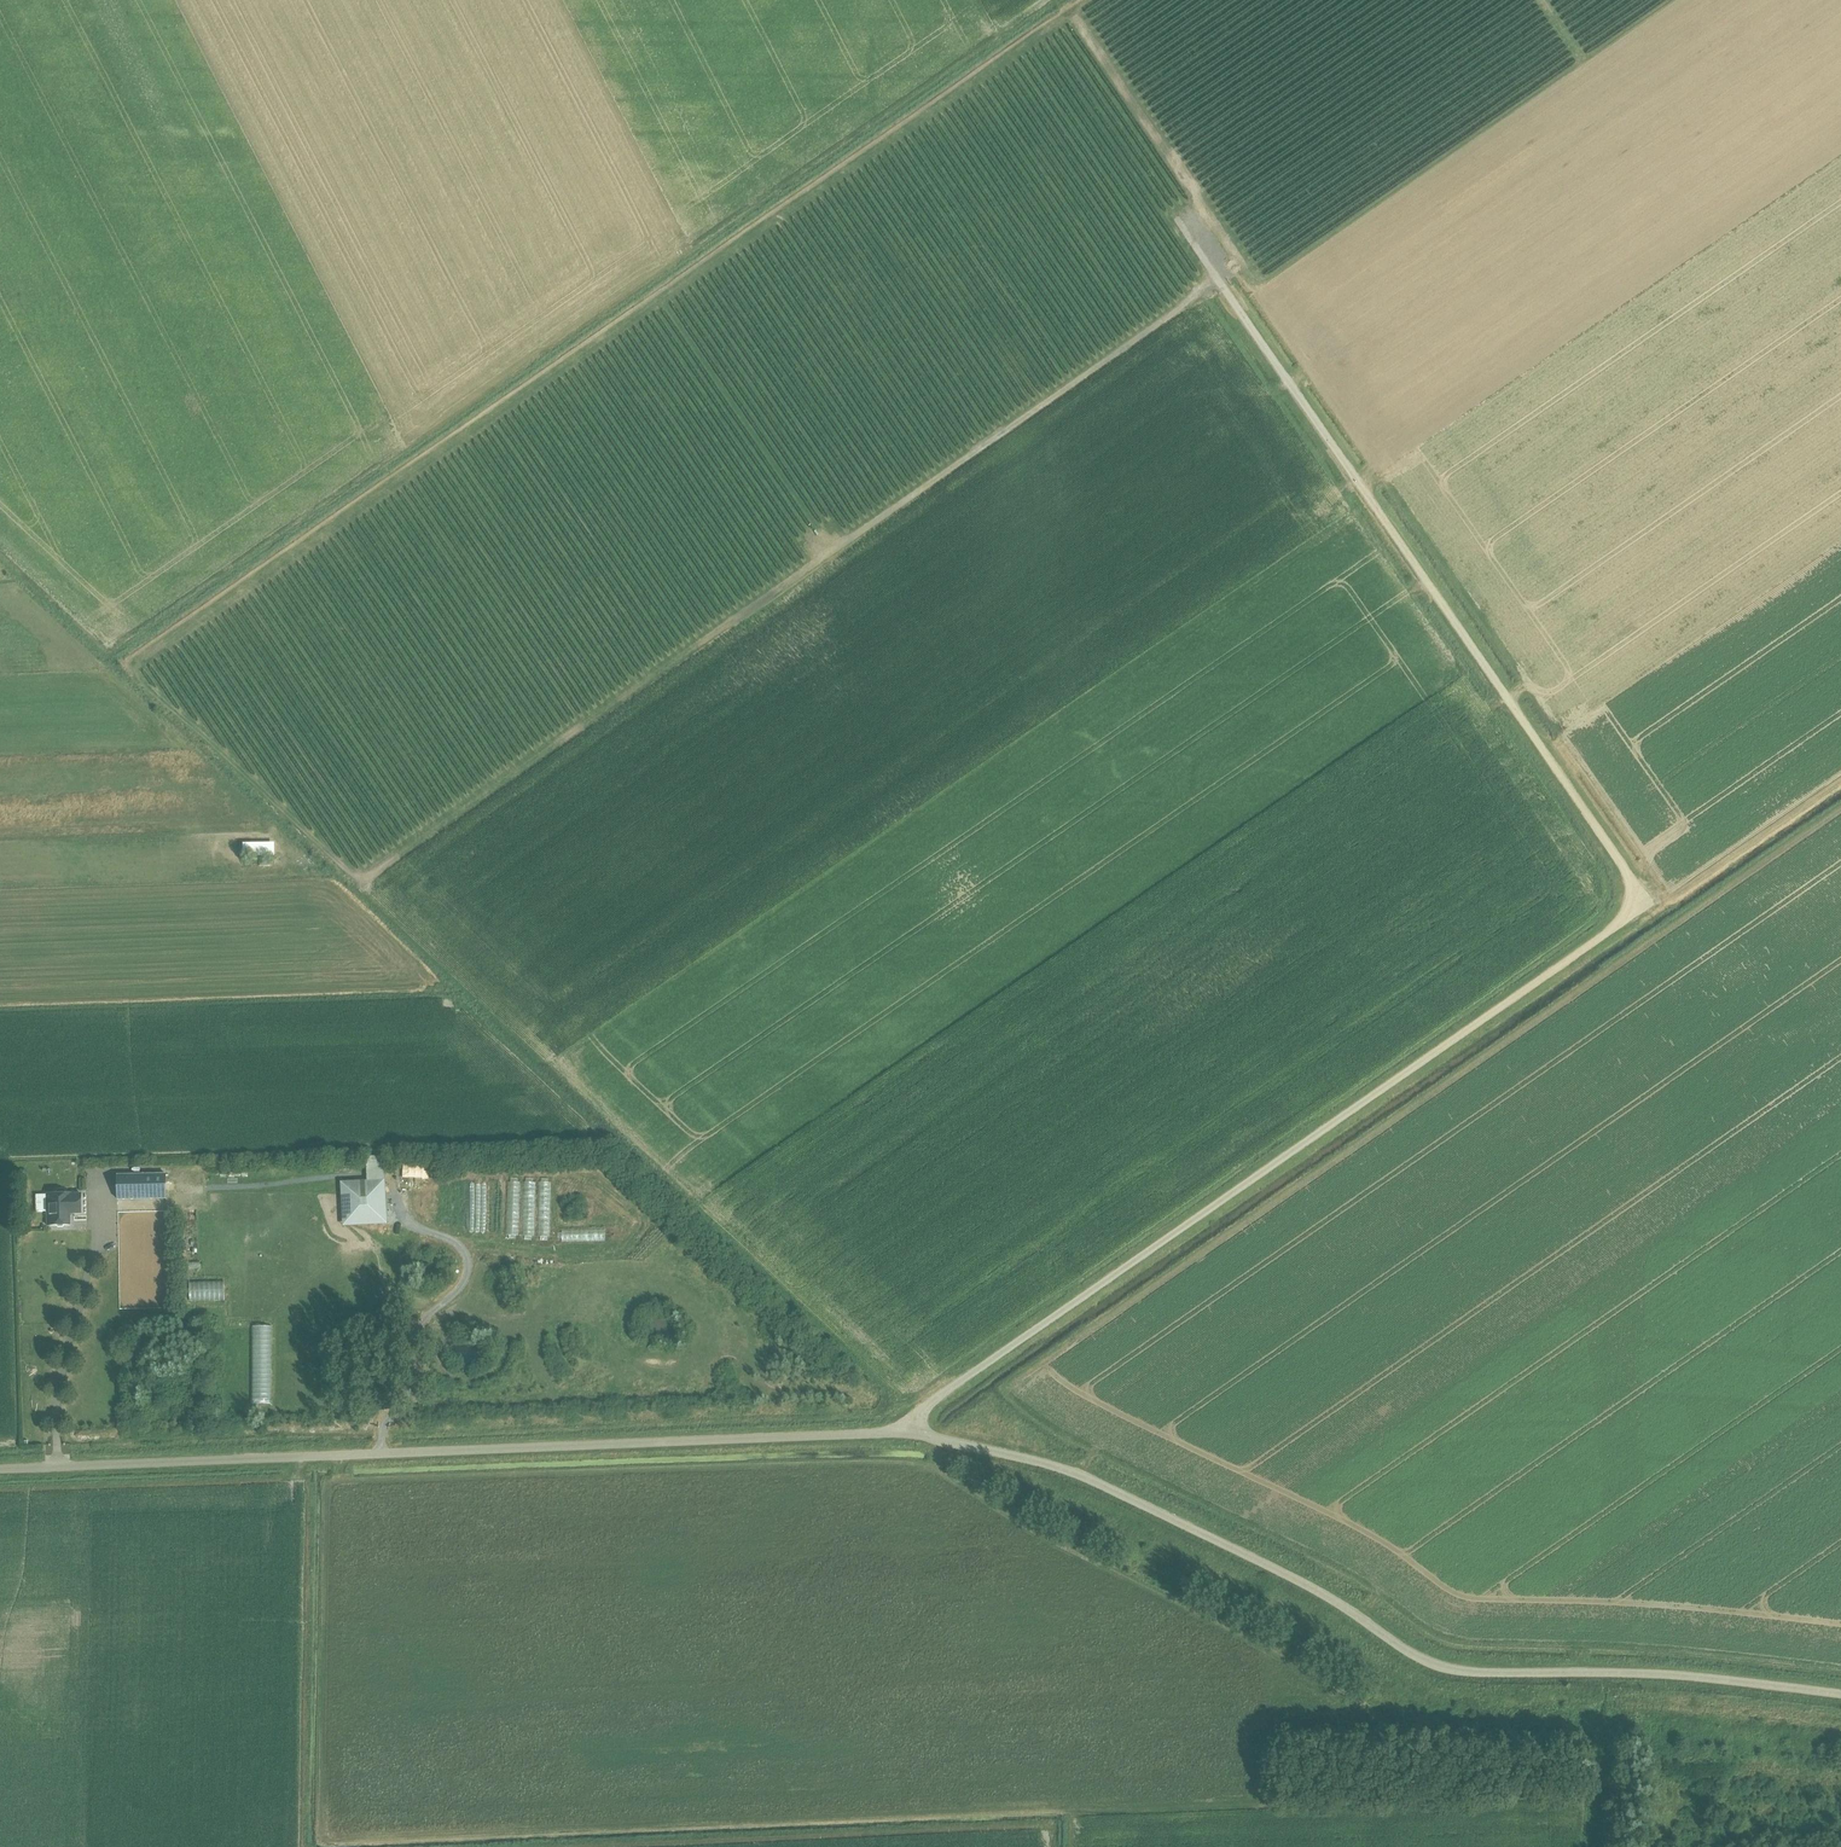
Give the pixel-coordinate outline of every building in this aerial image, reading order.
[(871,537),(882,528),(879,524),(868,533),(871,537)] [(238,841),(238,855),(270,855),(270,841),(238,841)] [(366,1182),(339,1184),(342,1228),(387,1226),(384,1181),(384,1157),(365,1158),(366,1182)] [(397,1168),(397,1177),(423,1177),(423,1167),(397,1168)] [(20,1176),(22,1179),(25,1179),(28,1177),(28,1173),(26,1171),(22,1171),(20,1173),(20,1176)] [(166,1175),(117,1175),(118,1200),(166,1199),(166,1175)] [(50,1194),(36,1195),(37,1211),(47,1211),(48,1226),(57,1226),(58,1227),(63,1227),(64,1226),(70,1225),(70,1213),(82,1213),(82,1194),(71,1194),(66,1194),(66,1191),(64,1189),(59,1189),(57,1191),(57,1194),(50,1194)] [(184,1281),(185,1299),(220,1299),(220,1280),(184,1281)] [(247,1325),(247,1404),(267,1404),(267,1325),(247,1325)]
